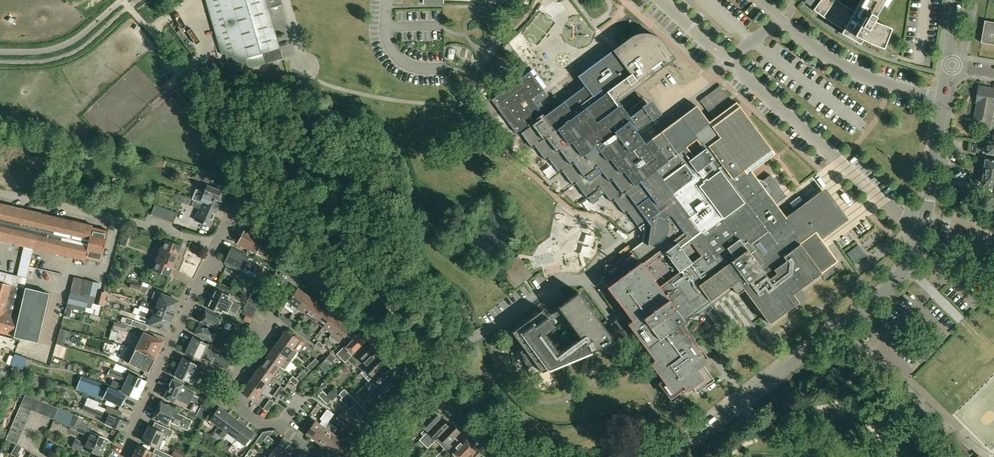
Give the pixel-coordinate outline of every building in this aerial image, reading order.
[(208,4),(220,45),(222,55),(226,54),(229,66),(231,72),(268,62),(283,57),(269,9),(270,8),(282,5),(283,5),(281,0),(206,0),(208,4)] [(838,0),(837,0),(820,0),(813,10),(823,17),(843,29),(840,33),(859,44),(862,39),(866,41),(875,45),(882,48),(890,27),(883,24),(873,20),(881,6),(883,7),(882,6),(886,0),(859,0),(853,10),(838,0)] [(982,42),(993,44),(993,22),(986,20),(982,42)] [(652,216),(677,198),(637,146),(644,141),(636,131),(636,130),(651,119),(652,120),(653,119),(652,119),(656,116),(649,107),(643,99),(631,108),(633,111),(628,114),(620,104),(618,101),(676,58),(664,43),(663,41),(662,40),(660,38),(658,37),(656,36),(654,35),(653,34),(651,34),(650,33),(647,33),(646,33),(644,33),(642,33),(639,33),(638,33),(636,34),(634,35),(633,35),(631,36),(629,37),(619,45),(577,76),(585,86),(544,116),(535,104),(545,97),(541,92),(544,90),(530,71),(518,80),(517,78),(508,85),(509,86),(491,100),(516,133),(521,130),(522,132),(521,133),(532,148),(535,146),(546,161),(549,159),(559,173),(562,171),(573,185),(576,183),(587,198),(588,197),(593,204),(599,199),(598,198),(605,193),(611,202),(614,200),(625,214),(628,212),(639,227),(650,218),(650,217),(652,215),(652,216)] [(993,110),(993,89),(992,91),(988,90),(989,87),(980,86),(977,102),(978,102),(974,125),(991,128),(993,110)] [(736,102),(713,118),(709,122),(696,105),(645,143),(644,141),(637,146),(677,198),(652,216),(659,225),(662,223),(665,228),(672,238),(645,258),(646,258),(641,262),(632,250),(608,268),(613,275),(609,278),(607,274),(601,278),(601,279),(605,284),(632,320),(628,324),(622,328),(616,319),(610,324),(614,329),(609,333),(578,292),(558,307),(580,336),(559,352),(545,334),(555,326),(542,309),(512,332),(524,348),(520,351),(531,376),(542,372),(580,356),(591,351),(615,341),(614,340),(619,336),(621,338),(632,330),(638,337),(654,360),(650,363),(662,379),(658,383),(672,402),(693,387),(697,393),(714,380),(699,360),(704,357),(679,324),(688,317),(691,320),(733,288),(737,294),(744,289),(769,323),(799,302),(793,294),(837,261),(828,248),(816,233),(831,222),(827,217),(832,212),(829,209),(827,205),(821,209),(813,198),(810,200),(807,196),(783,214),(776,204),(786,196),(770,174),(762,180),(757,178),(756,178),(752,179),(748,181),(744,175),(774,153),(736,102)] [(985,151),(988,152),(988,153),(993,154),(993,141),(989,141),(989,145),(986,145),(985,151)] [(985,172),(993,173),(993,160),(987,159),(986,161),(985,162),(984,165),(985,167),(985,172)] [(209,183),(212,175),(198,169),(195,177),(209,183)] [(985,172),(984,175),(983,177),(982,180),(983,181),(983,183),(993,185),(993,173),(985,172)] [(193,199),(202,202),(217,209),(221,200),(224,194),(222,191),(207,185),(206,189),(200,186),(199,188),(198,190),(196,189),(196,190),(195,192),(194,193),(192,198),(193,199)] [(193,199),(191,204),(199,208),(195,218),(211,225),(217,209),(202,202),(193,199)] [(156,216),(160,206),(154,204),(150,214),(156,216)] [(23,288),(33,248),(32,247),(40,213),(6,205),(1,222),(0,221),(0,240),(24,246),(17,275),(13,274),(0,271),(0,282),(23,288)] [(165,208),(160,206),(156,216),(161,218),(165,208)] [(171,211),(165,208),(161,218),(167,221),(171,211)] [(171,211),(167,221),(173,223),(176,213),(171,211)] [(40,213),(32,247),(33,248),(84,260),(84,258),(101,262),(108,231),(92,227),(92,225),(40,213)] [(246,229),(238,244),(248,249),(247,252),(255,256),(264,238),(246,229)] [(125,247),(130,234),(125,233),(120,245),(125,247)] [(169,277),(182,246),(164,238),(151,269),(169,277)] [(858,244),(847,253),(853,262),(865,253),(858,244)] [(231,248),(228,255),(224,263),(226,264),(242,271),(244,268),(256,274),(260,268),(260,267),(248,261),(250,257),(235,250),(231,248)] [(515,258),(500,269),(515,288),(523,282),(533,275),(518,255),(515,258)] [(68,302),(67,307),(86,312),(87,307),(90,297),(89,297),(79,294),(83,279),(74,277),(70,292),(68,302)] [(83,279),(79,294),(89,297),(90,297),(96,299),(98,291),(100,282),(98,282),(86,279),(83,279)] [(17,313),(23,288),(0,282),(0,309),(17,313)] [(140,291),(141,285),(131,282),(130,288),(140,291)] [(267,288),(256,283),(247,301),(248,302),(258,306),(267,288)] [(25,287),(14,337),(38,342),(49,293),(25,287)] [(297,307),(306,294),(297,287),(284,305),(293,312),(297,307)] [(215,288),(211,297),(238,310),(240,305),(228,299),(230,295),(215,288)] [(90,297),(87,307),(92,308),(93,303),(103,305),(103,304),(104,302),(106,293),(98,291),(96,299),(90,297)] [(153,293),(151,298),(159,301),(157,306),(174,313),(174,312),(175,313),(177,308),(176,307),(178,301),(154,291),(153,293)] [(297,307),(305,313),(315,300),(306,294),(297,307)] [(211,297),(207,306),(221,313),(223,310),(235,316),(238,310),(211,297)] [(142,299),(140,305),(142,305),(140,309),(144,311),(148,312),(153,315),(170,321),(172,321),(174,317),(172,316),(173,313),(174,313),(157,306),(142,299)] [(324,307),(315,300),(305,313),(314,320),(324,307)] [(248,302),(244,311),(243,313),(246,314),(253,318),(258,306),(248,302)] [(314,320),(323,326),(332,313),(324,307),(314,320)] [(12,336),(17,313),(0,309),(0,333),(12,336)] [(140,309),(138,314),(142,315),(152,319),(150,324),(166,331),(167,329),(168,330),(170,326),(169,325),(170,322),(170,321),(153,315),(148,312),(144,311),(140,309)] [(202,316),(201,318),(202,320),(201,321),(217,328),(219,323),(225,325),(227,321),(222,318),(221,318),(206,311),(204,315),(202,316)] [(323,326),(332,332),(341,319),(332,313),(323,326)] [(246,314),(243,320),(250,323),(253,318),(246,314)] [(282,314),(279,318),(280,318),(286,322),(289,318),(283,315),(282,314)] [(341,319),(332,332),(329,336),(339,342),(341,339),(351,326),(341,319)] [(133,320),(131,325),(132,326),(146,330),(148,325),(133,320)] [(115,321),(113,328),(124,332),(126,327),(126,324),(115,321)] [(805,325),(804,323),(799,327),(805,335),(810,331),(805,325)] [(198,325),(195,331),(196,332),(195,333),(212,341),(214,338),(216,339),(216,340),(224,344),(227,338),(216,333),(199,325),(199,326),(198,325)] [(64,346),(68,331),(60,328),(56,344),(64,346)] [(286,330),(279,339),(292,349),(296,351),(305,340),(296,333),(294,336),(286,330)] [(141,338),(136,348),(140,350),(140,351),(155,358),(163,341),(144,332),(143,334),(139,332),(138,334),(137,336),(141,338)] [(353,353),(366,339),(359,332),(345,347),(344,345),(336,353),(345,362),(353,354),(353,353)] [(190,342),(189,345),(212,356),(215,351),(207,347),(209,344),(193,336),(193,337),(192,337),(190,342)] [(298,353),(296,351),(292,349),(279,339),(273,347),(292,361),(298,353)] [(187,347),(185,352),(186,352),(185,353),(200,361),(202,357),(210,361),(212,362),(214,357),(212,356),(189,345),(188,347),(187,347)] [(355,353),(349,359),(357,366),(360,363),(364,368),(367,366),(377,356),(380,353),(372,345),(359,357),(355,353)] [(273,347),(266,356),(280,366),(284,369),(285,370),(292,361),(273,347)] [(127,349),(122,359),(129,362),(129,363),(148,373),(155,358),(140,351),(135,349),(134,353),(127,349)] [(217,352),(214,357),(230,364),(232,359),(217,352)] [(331,353),(319,364),(327,371),(334,363),(332,361),(336,358),(331,353)] [(15,354),(11,365),(22,369),(26,357),(15,354)] [(284,369),(280,366),(266,356),(260,365),(273,375),(278,378),(284,369)] [(365,378),(368,381),(385,364),(377,356),(367,366),(364,368),(370,373),(365,378)] [(180,363),(179,366),(213,382),(215,378),(207,375),(208,374),(196,368),(199,364),(183,357),(183,358),(182,359),(180,362),(180,363)] [(214,357),(212,362),(211,363),(227,370),(230,364),(214,357)] [(368,381),(365,384),(368,386),(371,383),(372,382),(377,387),(380,384),(381,384),(390,375),(393,372),(385,364),(368,381)] [(267,383),(273,375),(260,365),(254,373),(267,383)] [(220,385),(213,382),(179,366),(178,369),(176,369),(175,373),(175,374),(174,375),(190,382),(192,378),(217,390),(220,385)] [(125,382),(142,390),(146,381),(129,374),(128,377),(123,375),(110,369),(107,374),(120,380),(125,382)] [(300,373),(295,378),(299,381),(303,377),(306,373),(303,370),(300,373)] [(254,373),(247,382),(261,392),(267,383),(254,373)] [(290,378),(295,384),(299,381),(295,378),(293,375),(290,378)] [(381,399),(398,382),(390,375),(381,384),(380,384),(377,387),(383,392),(379,396),(381,399)] [(76,388),(76,389),(102,399),(103,397),(121,406),(121,405),(119,404),(123,395),(126,396),(108,387),(106,391),(100,388),(102,384),(81,376),(81,377),(87,379),(82,391),(76,388)] [(170,385),(168,388),(191,399),(197,402),(200,396),(194,394),(194,393),(187,390),(189,386),(173,378),(172,380),(171,380),(169,384),(170,385)] [(112,380),(110,384),(112,385),(122,390),(121,390),(138,398),(141,393),(142,390),(125,382),(124,386),(114,381),(112,380)] [(254,401),(261,392),(247,382),(241,391),(254,401)] [(406,390),(398,382),(381,399),(389,407),(406,390)] [(191,399),(168,388),(167,391),(166,391),(165,394),(165,395),(164,397),(174,402),(176,398),(189,404),(191,399)] [(344,389),(337,396),(331,402),(335,405),(347,392),(344,389)] [(322,390),(318,395),(327,404),(332,399),(327,395),(322,390)] [(37,412),(42,401),(37,399),(25,394),(20,405),(32,410),(37,412)] [(50,397),(43,394),(40,400),(48,403),(50,397)] [(158,407),(157,409),(190,425),(192,426),(195,421),(193,420),(175,411),(176,407),(162,400),(161,400),(158,407)] [(47,403),(42,401),(37,412),(42,414),(47,403)] [(352,407),(355,410),(360,405),(357,402),(352,407)] [(53,406),(47,403),(42,414),(48,417),(53,406)] [(20,405),(18,411),(29,416),(32,410),(20,405)] [(125,429),(125,427),(127,422),(120,419),(123,412),(108,405),(105,412),(97,409),(97,410),(85,405),(83,409),(95,414),(99,416),(106,420),(105,423),(120,429),(124,431),(124,430),(125,429)] [(363,408),(360,405),(355,410),(358,413),(363,408)] [(59,408),(53,406),(48,417),(54,419),(55,418),(59,408)] [(210,419),(219,426),(228,413),(219,406),(214,412),(211,410),(204,419),(208,422),(210,419)] [(55,421),(60,423),(65,410),(59,408),(55,418),(56,419),(55,421)] [(328,422),(334,413),(328,408),(320,419),(323,420),(320,424),(315,420),(305,434),(315,440),(328,422)] [(188,430),(190,425),(157,409),(153,417),(168,425),(170,421),(188,430)] [(65,425),(70,413),(65,410),(60,423),(65,425)] [(421,432),(424,435),(440,418),(432,410),(420,422),(426,428),(421,432)] [(29,416),(18,411),(16,416),(27,421),(29,416)] [(65,425),(70,427),(75,414),(70,413),(65,425)] [(237,419),(228,413),(219,426),(224,430),(222,432),(221,431),(219,434),(223,438),(227,432),(237,419)] [(83,418),(75,414),(70,427),(89,435),(87,439),(104,447),(108,439),(91,431),(92,428),(81,423),(83,418)] [(16,416),(13,421),(24,427),(27,421),(16,416)] [(448,426),(440,418),(424,435),(420,439),(423,442),(427,438),(432,443),(436,438),(439,435),(448,426)] [(227,432),(236,438),(245,425),(237,419),(227,432)] [(377,427),(370,420),(366,424),(373,431),(377,427)] [(22,432),(24,427),(13,421),(11,427),(22,432)] [(149,425),(142,440),(158,447),(162,439),(165,441),(168,435),(171,436),(174,430),(156,422),(153,427),(149,425)] [(337,428),(328,422),(315,440),(323,447),(333,433),(337,428)] [(452,447),(447,443),(459,431),(451,423),(448,426),(439,435),(436,438),(444,446),(445,446),(446,447),(442,451),(442,450),(436,456),(437,456),(443,456),(446,454),(445,454),(452,447)] [(245,425),(236,438),(232,443),(237,447),(241,447),(244,446),(255,432),(245,425)] [(11,427),(8,432),(20,437),(22,432),(11,427)] [(259,436),(263,439),(275,448),(288,456),(295,448),(290,444),(282,439),(282,438),(278,443),(269,436),(267,435),(270,430),(263,432),(259,436)] [(17,443),(20,437),(8,432),(6,438),(17,443)] [(210,437),(204,432),(201,437),(207,441),(210,437)] [(342,440),(333,433),(323,447),(332,453),(342,440)] [(361,446),(367,438),(361,434),(355,442),(361,446)] [(217,442),(210,437),(207,442),(213,446),(217,442)] [(471,443),(465,437),(451,451),(454,454),(451,456),(458,456),(471,443)] [(75,439),(72,447),(81,451),(83,447),(90,450),(100,455),(104,447),(87,439),(86,443),(76,438),(75,439)] [(342,440),(332,453),(338,456),(343,456),(351,446),(342,440)] [(971,452),(969,454),(958,442),(953,447),(962,456),(977,456),(971,452)] [(225,443),(221,448),(226,452),(230,446),(225,443)] [(471,443),(458,456),(470,456),(478,450),(471,443)] [(140,445),(138,445),(137,447),(134,453),(143,456),(174,456),(156,448),(154,452),(140,445)] [(185,452),(175,448),(172,455),(176,456),(183,456),(185,452)] [(269,456),(270,456),(288,456),(275,448),(269,456)]
